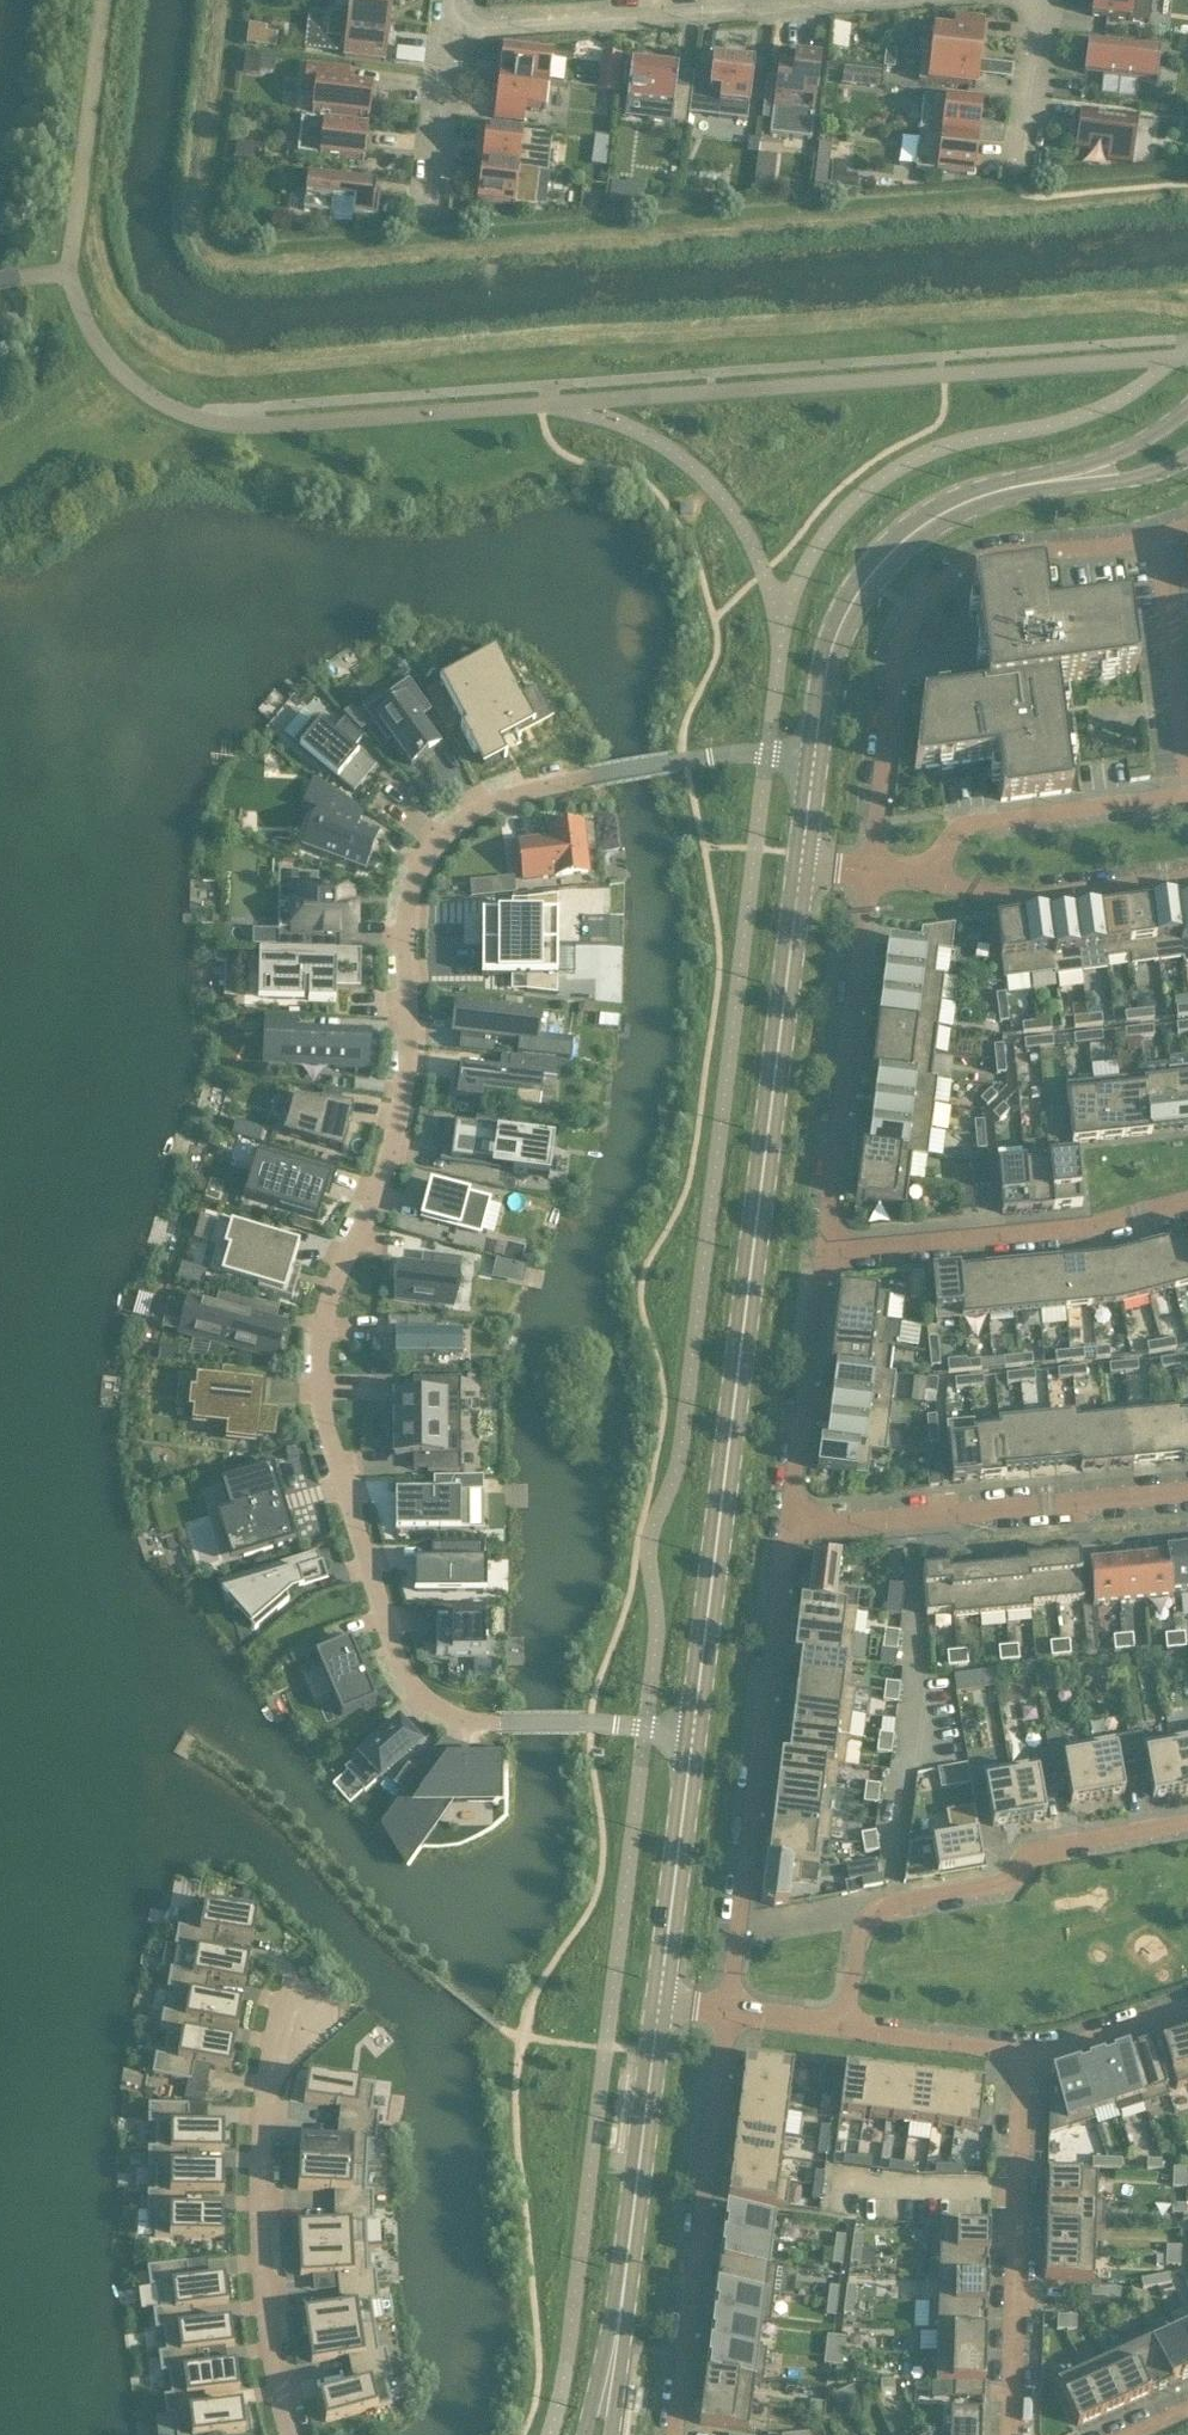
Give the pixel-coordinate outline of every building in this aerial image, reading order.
[(330,13),(347,15),(390,20),(393,0),(332,0),(330,13)] [(1152,0),(1092,0),(1090,16),(1149,23),(1152,0)] [(325,38),(344,41),(342,56),(385,61),(390,20),(347,15),(328,13),(325,38)] [(930,55),(980,61),(985,20),(955,16),(953,30),(933,28),(930,54),(930,55)] [(848,48),(851,24),(836,23),(833,47),(848,48)] [(718,49),(767,47),(766,26),(717,28),(718,49)] [(266,33),(264,47),(275,48),(277,34),(266,33)] [(1087,42),(1083,74),(1155,83),(1159,51),(1087,42)] [(502,50),(499,77),(548,83),(552,56),(502,50)] [(896,51),(885,50),(883,68),(894,69),(896,51)] [(977,88),(980,61),(930,55),(930,54),(922,53),(918,81),(977,88)] [(769,135),(811,140),(821,58),(794,55),(793,66),(778,64),(769,135)] [(747,122),(754,62),(713,57),(707,103),(718,104),(717,118),(747,122)] [(261,58),(259,72),(274,73),(275,59),(261,58)] [(603,61),(599,90),(616,92),(619,63),(603,61)] [(675,93),(678,67),(677,67),(677,68),(661,66),(648,64),(648,65),(632,63),(632,62),(631,62),(626,102),(628,102),(628,101),(649,103),(647,120),(687,125),(691,95),(675,93)] [(350,71),(342,70),(306,65),(303,92),(314,94),(312,112),(369,119),(373,88),(348,85),(350,71)] [(844,84),(860,86),(862,71),(846,69),(844,84)] [(548,83),(499,77),(494,118),(524,122),(526,107),(545,110),(548,83)] [(924,134),(978,140),(982,104),(929,97),(924,134)] [(1080,110),(1075,150),(1089,151),(1090,142),(1107,144),(1105,161),(1132,164),(1138,117),(1106,113),(1105,117),(1098,116),(1098,112),(1080,110)] [(368,127),(301,119),(297,154),(364,162),(368,127)] [(481,165),(547,173),(552,136),(485,129),(481,165)] [(828,135),(821,134),(820,143),(828,144),(828,135)] [(901,137),(898,166),(920,168),(920,170),(973,177),(978,140),(924,134),(924,140),(901,137)] [(594,137),(593,151),(608,153),(610,139),(594,137)] [(826,186),(831,146),(819,145),(814,184),(826,186)] [(263,162),(264,148),(235,146),(234,160),(263,162)] [(772,197),(776,159),(757,156),(752,198),(772,197)] [(547,174),(547,173),(481,165),(476,202),(535,209),(538,173),(547,174)] [(289,172),(275,170),(271,174),(278,184),(289,176),(289,172)] [(329,222),(351,224),(352,217),(376,220),(378,202),(374,202),(376,185),(307,177),(303,211),(330,214),(329,222)] [(612,182),(612,201),(644,201),(644,183),(612,182)] [(1092,612),(1046,618),(1040,576),(972,585),(986,694),(922,703),(914,770),(995,759),(1001,802),(1070,792),(1055,683),(1101,677),(1100,670),(1112,668),(1113,675),(1135,672),(1126,608),(1104,611),(1105,617),(1093,619),(1092,612)] [(443,649),(425,657),(428,665),(447,658),(443,649)] [(440,683),(425,691),(446,729),(456,725),(461,723),(463,726),(460,728),(474,753),(477,752),(480,756),(484,764),(502,755),(504,758),(506,757),(499,743),(498,741),(515,732),(516,734),(518,738),(520,736),(519,734),(551,718),(545,707),(546,707),(536,688),(519,697),(503,666),(472,682),(466,670),(443,682),(441,680),(439,681),(440,683)] [(418,718),(430,710),(408,680),(364,711),(385,742),(391,738),(411,766),(416,762),(421,759),(438,747),(418,718)] [(365,728),(351,709),(344,715),(360,732),(365,728)] [(314,719),(303,710),(283,734),(294,743),(293,743),(337,780),(358,755),(352,750),(362,738),(344,719),(332,734),(314,719)] [(1149,770),(1128,773),(1129,781),(1150,779),(1149,770)] [(329,788),(322,806),(338,812),(343,798),(329,788)] [(365,871),(372,851),(378,836),(379,834),(316,810),(315,812),(317,812),(304,846),(302,845),(301,847),(365,871)] [(551,839),(519,843),(524,880),(587,873),(582,825),(550,829),(551,839)] [(277,933),(277,949),(339,950),(339,936),(355,936),(356,908),(351,908),(351,891),(316,890),(316,876),(297,875),(296,890),(296,907),(292,907),(291,934),(277,933)] [(490,882),(471,884),(473,898),(492,896),(490,882)] [(482,914),(482,945),(557,946),(557,914),(557,896),(527,900),(527,914),(482,914)] [(1176,899),(1150,903),(1158,963),(1182,959),(1184,959),(1176,905),(1177,905),(1176,899)] [(1131,966),(1158,963),(1150,903),(1124,906),(1131,957),(1130,957),(1131,966)] [(1182,959),(1183,965),(1187,964),(1187,903),(1177,905),(1176,905),(1184,959),(1182,959)] [(1124,906),(1099,910),(1105,960),(1107,960),(1130,957),(1131,957),(1124,906)] [(1108,969),(1107,960),(1105,960),(1099,910),(1073,913),(1081,973),(1108,969)] [(1048,913),(1021,917),(1030,977),(1054,974),(1055,973),(1047,916),(1049,916),(1048,913)] [(1073,913),(1049,916),(1047,916),(1055,973),(1054,974),(1054,976),(1081,973),(1073,913)] [(1003,980),(1030,977),(1021,917),(995,921),(1003,980)] [(887,942),(884,969),(935,975),(935,974),(938,950),(951,952),(955,925),(921,930),(919,946),(887,942)] [(482,945),(481,976),(511,976),(526,976),(526,991),(557,995),(557,977),(557,975),(574,975),(574,946),(557,946),(482,945)] [(989,946),(976,945),(975,958),(987,960),(989,946)] [(262,952),(261,998),(307,1000),(307,1001),(335,1002),(335,999),(331,999),(332,967),(356,968),(356,953),(360,953),(360,951),(339,950),(277,949),(259,948),(258,952),(262,952)] [(884,969),(881,994),(941,1002),(944,975),(935,974),(935,975),(884,969)] [(996,995),(998,1009),(1007,1008),(1005,993),(996,995)] [(881,994),(878,1020),(938,1028),(941,1002),(881,994)] [(1175,997),(1176,1007),(1187,1006),(1187,995),(1175,997)] [(460,1032),(460,1036),(458,1050),(493,1055),(494,1040),(518,1043),(517,1053),(570,1059),(572,1039),(538,1035),(540,1014),(542,1014),(542,1012),(465,1003),(464,1007),(453,1006),(451,1031),(460,1032)] [(597,1005),(584,1004),(583,1013),(596,1015),(597,1005)] [(330,1005),(303,1005),(303,1015),(330,1017),(330,1005)] [(1187,1016),(1187,1006),(1176,1007),(1177,1017),(1187,1016)] [(1007,1008),(998,1009),(1000,1023),(1009,1022),(1007,1008)] [(1153,1010),(1138,1012),(1139,1021),(1154,1019),(1153,1010)] [(1126,1023),(1139,1021),(1138,1012),(1125,1013),(1126,1023)] [(296,1030),(297,1016),(263,1015),(263,1030),(272,1031),(271,1060),(295,1061),(295,1056),(311,1057),(311,1062),(333,1063),(333,1070),(369,1071),(370,1055),(358,1055),(359,1033),(296,1030)] [(1101,1016),(1087,1017),(1088,1027),(1102,1025),(1101,1016)] [(1074,1028),(1088,1027),(1087,1017),(1073,1019),(1074,1028)] [(878,1020),(874,1046),(934,1053),(938,1028),(878,1020)] [(1050,1021),(1036,1023),(1037,1032),(1051,1031),(1050,1021)] [(1023,1034),(1037,1032),(1036,1023),(1022,1024),(1023,1034)] [(1176,1024),(1177,1034),(1187,1033),(1187,1023),(1176,1024)] [(1139,1028),(1140,1038),(1154,1036),(1153,1027),(1139,1028)] [(1126,1039),(1140,1038),(1139,1028),(1125,1030),(1126,1039)] [(1103,1042),(1102,1032),(1087,1034),(1088,1044),(1103,1042)] [(1088,1044),(1087,1034),(1074,1036),(1075,1045),(1088,1044)] [(1038,1039),(1039,1049),(1053,1047),(1052,1038),(1038,1039)] [(1025,1050),(1039,1049),(1038,1039),(1024,1041),(1025,1050)] [(994,1046),(995,1061),(1005,1060),(1003,1045),(994,1046)] [(934,1053),(874,1046),(871,1072),(877,1073),(877,1072),(931,1079),(931,1078),(934,1053)] [(457,1067),(454,1086),(457,1086),(456,1099),(481,1102),(483,1089),(516,1093),(514,1106),(540,1109),(540,1107),(543,1079),(556,1080),(558,1080),(560,1063),(508,1057),(507,1073),(457,1067)] [(996,1074),(1006,1073),(1005,1060),(995,1061),(996,1074)] [(1116,1062),(1091,1065),(1093,1081),(1099,1140),(1125,1137),(1118,1079),(1116,1062)] [(1168,1070),(1169,1079),(1170,1079),(1176,1128),(1187,1126),(1187,1067),(1168,1070)] [(877,1073),(874,1098),(934,1105),(937,1078),(931,1078),(931,1079),(877,1072),(877,1073)] [(1145,1082),(1146,1081),(1145,1076),(1118,1079),(1125,1137),(1151,1134),(1151,1130),(1150,1130),(1145,1082)] [(1169,1079),(1146,1081),(1145,1082),(1150,1130),(1151,1130),(1176,1128),(1170,1079),(1169,1079)] [(1072,1143),(1075,1142),(1099,1140),(1093,1081),(1066,1085),(1072,1143)] [(342,1091),(322,1088),(321,1098),(340,1101),(342,1091)] [(988,1089),(978,1098),(987,1107),(996,1097),(988,1089)] [(934,1105),(874,1098),(871,1123),(930,1131),(934,1105)] [(353,1107),(294,1099),(283,1135),(342,1152),(349,1131),(347,1130),(350,1122),(351,1122),(353,1107)] [(1009,1111),(1002,1104),(992,1115),(999,1121),(1009,1111)] [(459,1105),(458,1114),(472,1116),(474,1107),(459,1105)] [(445,1122),(444,1128),(450,1129),(449,1137),(448,1137),(447,1147),(453,1148),(452,1154),(451,1154),(450,1161),(460,1163),(460,1162),(513,1169),(512,1172),(512,1174),(548,1179),(553,1141),(503,1134),(505,1121),(476,1117),(475,1126),(474,1131),(452,1128),(452,1123),(445,1122)] [(237,1120),(233,1131),(261,1140),(265,1128),(237,1120)] [(984,1122),(974,1122),(975,1136),(985,1135),(984,1122)] [(867,1148),(867,1149),(912,1154),(912,1155),(927,1157),(930,1131),(871,1123),(867,1148)] [(985,1135),(975,1136),(976,1150),(986,1149),(985,1135)] [(867,1149),(867,1148),(862,1147),(858,1174),(909,1180),(912,1155),(912,1154),(867,1149)] [(1049,1161),(1054,1209),(1081,1207),(1075,1147),(1047,1149),(1048,1161),(1049,1161)] [(316,1218),(323,1196),(328,1180),(323,1179),(326,1169),(258,1149),(256,1155),(262,1157),(250,1199),(316,1218)] [(1023,1163),(1028,1212),(1054,1209),(1049,1161),(1048,1161),(1023,1163)] [(987,1164),(971,1162),(973,1185),(974,1185),(974,1188),(989,1187),(987,1164)] [(1028,1212),(1023,1163),(997,1166),(1002,1214),(1028,1212)] [(906,1207),(909,1180),(858,1174),(855,1200),(906,1207)] [(431,1185),(421,1219),(476,1234),(485,1199),(431,1185)] [(974,1185),(973,1185),(958,1186),(961,1213),(976,1211),(974,1188),(974,1185)] [(292,1301),(294,1294),(300,1272),(292,1269),(299,1244),(218,1220),(211,1245),(217,1247),(209,1272),(256,1286),(255,1290),(292,1301)] [(1161,1243),(1173,1291),(1187,1287),(1187,1243),(1187,1237),(1161,1243)] [(1135,1250),(1147,1297),(1173,1291),(1161,1243),(1135,1250)] [(524,1249),(507,1244),(503,1257),(520,1262),(524,1249)] [(1135,1250),(1112,1256),(1119,1304),(1147,1297),(1135,1250)] [(453,1306),(457,1275),(461,1276),(463,1259),(432,1256),(430,1269),(401,1265),(396,1299),(453,1306)] [(1094,1307),(1119,1304),(1112,1256),(1089,1258),(1094,1307)] [(1089,1258),(1063,1260),(1067,1309),(1094,1307),(1089,1258)] [(496,1260),(492,1274),(519,1280),(523,1281),(526,1267),(523,1266),(496,1260)] [(1036,1263),(1041,1312),(1067,1309),(1063,1260),(1036,1263)] [(1036,1263),(1010,1265),(1015,1314),(1041,1312),(1036,1263)] [(988,1317),(1015,1314),(1010,1265),(984,1268),(988,1317)] [(984,1268),(958,1270),(962,1319),(988,1317),(984,1268)] [(931,1273),(936,1322),(962,1319),(958,1270),(931,1273)] [(201,1284),(205,1274),(195,1271),(192,1281),(201,1284)] [(911,1299),(926,1298),(923,1271),(908,1273),(911,1299)] [(839,1289),(836,1315),(886,1321),(890,1295),(839,1289)] [(190,1300),(181,1335),(275,1360),(285,1324),(257,1317),(261,1303),(219,1292),(215,1306),(202,1303),(190,1300)] [(901,1323),(886,1321),(836,1315),(832,1341),(883,1347),(883,1346),(893,1347),(898,1348),(901,1323)] [(395,1357),(452,1357),(453,1333),(435,1333),(435,1319),(407,1319),(407,1333),(395,1333),(395,1357)] [(939,1352),(937,1338),(925,1339),(927,1352),(929,1353),(939,1352)] [(1174,1339),(1161,1342),(1162,1351),(1176,1349),(1174,1339)] [(829,1367),(835,1368),(835,1367),(890,1374),(890,1373),(893,1347),(883,1346),(883,1347),(832,1341),(829,1367)] [(1161,1342),(1147,1344),(1148,1354),(1162,1351),(1161,1342)] [(1095,1349),(1096,1359),(1110,1358),(1109,1348),(1095,1349)] [(177,1362),(178,1351),(161,1349),(160,1361),(177,1362)] [(1070,1352),(1069,1352),(1070,1361),(1084,1360),(1083,1350),(1081,1351),(1070,1352)] [(940,1366),(939,1352),(929,1353),(927,1352),(928,1367),(940,1366)] [(1069,1352),(1056,1353),(1056,1363),(1070,1361),(1069,1352)] [(1032,1356),(1018,1357),(1019,1366),(1032,1365),(1032,1356)] [(1174,1358),(1175,1367),(1187,1365),(1187,1357),(1187,1356),(1174,1358)] [(1018,1357),(1005,1358),(1005,1368),(1019,1366),(1018,1357)] [(1174,1358),(1160,1360),(1161,1369),(1175,1367),(1174,1358)] [(947,1361),(948,1373),(967,1371),(966,1359),(947,1361)] [(980,1360),(966,1361),(967,1371),(981,1370),(980,1360)] [(1137,1362),(1123,1363),(1124,1373),(1138,1371),(1137,1362)] [(1123,1363),(1109,1365),(1110,1374),(1124,1373),(1123,1363)] [(835,1368),(832,1393),(892,1400),(895,1373),(890,1373),(890,1374),(835,1367),(835,1368)] [(1086,1367),(1072,1368),(1072,1378),(1087,1376),(1086,1367)] [(194,1379),(191,1408),(196,1409),(195,1411),(194,1422),(229,1426),(228,1439),(254,1442),(255,1433),(273,1435),(276,1411),(263,1410),(267,1372),(261,1372),(258,1372),(222,1368),(220,1379),(220,1382),(194,1379)] [(1072,1368),(1057,1369),(1058,1379),(1072,1378),(1072,1368)] [(1034,1372),(1020,1373),(1021,1383),(1035,1381),(1034,1372)] [(1020,1373),(1006,1374),(1007,1384),(1021,1383),(1020,1373)] [(983,1377),(969,1378),(969,1388),(984,1386),(983,1377)] [(926,1378),(925,1392),(936,1394),(938,1380),(926,1378)] [(969,1378),(955,1379),(956,1389),(969,1388),(969,1378)] [(389,1411),(389,1425),(460,1425),(460,1379),(427,1379),(427,1395),(394,1395),(394,1411),(389,1411)] [(892,1400),(832,1393),(829,1418),(889,1426),(892,1400)] [(1180,1410),(1154,1413),(1159,1462),(1183,1459),(1184,1459),(1180,1414),(1181,1414),(1180,1410)] [(1128,1415),(1133,1464),(1159,1462),(1154,1413),(1128,1415)] [(1055,1466),(1079,1463),(1081,1463),(1077,1420),(1078,1420),(1077,1414),(1050,1417),(1055,1466)] [(924,1417),(925,1430),(927,1430),(937,1430),(936,1415),(924,1417)] [(1128,1415),(1103,1418),(1107,1466),(1133,1464),(1128,1415)] [(1050,1417),(1025,1419),(1029,1468),(1055,1466),(1050,1417)] [(829,1418),(826,1443),(825,1444),(870,1449),(870,1450),(885,1452),(889,1426),(829,1418)] [(1103,1418),(1078,1420),(1077,1420),(1081,1463),(1079,1463),(1080,1469),(1107,1466),(1103,1418)] [(998,1422),(998,1427),(999,1427),(1003,1471),(1004,1471),(1029,1468),(1025,1419),(998,1422)] [(974,1420),(946,1423),(951,1481),(978,1479),(974,1430),(975,1429),(974,1420)] [(389,1425),(389,1440),(394,1440),(394,1456),(413,1456),(427,1455),(427,1472),(460,1472),(460,1425),(389,1425)] [(974,1430),(978,1479),(1005,1476),(1004,1471),(1003,1471),(999,1427),(998,1427),(975,1429),(974,1430)] [(939,1443),(937,1430),(927,1430),(925,1430),(927,1445),(939,1443)] [(867,1476),(870,1450),(870,1449),(825,1444),(826,1443),(820,1442),(816,1470),(867,1476)] [(299,1458),(295,1447),(286,1450),(289,1461),(299,1458)] [(943,1486),(940,1457),(925,1459),(928,1487),(943,1486)] [(244,1557),(292,1542),(295,1541),(272,1466),(269,1467),(221,1482),(230,1511),(216,1515),(230,1561),(244,1557)] [(410,1492),(395,1493),(395,1506),(395,1531),(469,1529),(469,1494),(483,1494),(483,1478),(433,1478),(433,1492),(410,1492)] [(417,1561),(417,1592),(483,1592),(483,1545),(431,1545),(431,1561),(417,1561)] [(1171,1592),(1187,1591),(1187,1547),(1165,1549),(1166,1555),(1167,1555),(1170,1592),(1171,1592)] [(225,1607),(232,1605),(254,1630),(288,1601),(286,1593),(328,1581),(322,1562),(319,1563),(316,1553),(218,1583),(225,1607)] [(1166,1555),(1141,1557),(1145,1601),(1172,1598),(1171,1592),(1170,1592),(1167,1555),(1166,1555)] [(1119,1603),(1145,1601),(1141,1557),(1115,1560),(1119,1603)] [(807,1603),(807,1604),(843,1609),(843,1607),(857,1609),(859,1592),(845,1590),(836,1589),(840,1558),(812,1561),(807,1603)] [(1079,1558),(1052,1560),(1057,1603),(1083,1601),(1079,1558)] [(1025,1563),(1025,1569),(1027,1568),(1030,1606),(1031,1606),(1057,1603),(1052,1560),(1025,1563)] [(1093,1606),(1119,1603),(1115,1560),(1089,1562),(1093,1606)] [(1032,1611),(1031,1606),(1030,1606),(1027,1568),(1025,1569),(1001,1571),(1005,1614),(1032,1611)] [(926,1616),(952,1613),(948,1576),(950,1576),(950,1570),(922,1572),(926,1616)] [(1001,1571),(975,1573),(979,1617),(1005,1614),(1001,1571)] [(975,1573),(950,1576),(948,1576),(952,1613),(952,1619),(979,1617),(975,1573)] [(904,1586),(889,1584),(885,1614),(901,1616),(904,1586)] [(853,1636),(857,1609),(843,1607),(843,1609),(807,1604),(807,1603),(800,1602),(797,1629),(853,1636)] [(436,1655),(485,1655),(484,1623),(483,1623),(483,1606),(450,1606),(450,1625),(433,1625),(433,1647),(431,1647),(431,1649),(436,1649),(436,1655)] [(853,1636),(797,1629),(793,1655),(801,1656),(801,1655),(850,1662),(850,1660),(853,1636)] [(883,1640),(898,1641),(899,1632),(885,1630),(883,1640)] [(1174,1634),(1176,1649),(1185,1648),(1184,1633),(1174,1634)] [(1176,1649),(1174,1634),(1165,1635),(1166,1649),(1176,1649)] [(1124,1650),(1123,1635),(1113,1636),(1114,1651),(1124,1650)] [(1123,1635),(1124,1650),(1134,1649),(1132,1635),(1123,1635)] [(341,1716),(376,1701),(350,1640),(315,1655),(341,1716)] [(883,1640),(882,1649),(897,1651),(898,1641),(883,1640)] [(1059,1642),(1061,1656),(1070,1655),(1069,1641),(1059,1642)] [(1061,1656),(1059,1642),(1050,1642),(1051,1657),(1061,1656)] [(290,1657),(293,1664),(312,1656),(307,1643),(290,1657)] [(1009,1661),(1008,1646),(998,1647),(1000,1662),(1009,1661)] [(1008,1646),(1009,1661),(1019,1660),(1018,1646),(1008,1646)] [(956,1651),(958,1666),(967,1665),(966,1650),(956,1651)] [(958,1666),(956,1651),(947,1652),(948,1667),(958,1666)] [(848,1687),(848,1686),(852,1661),(850,1660),(850,1662),(801,1655),(801,1656),(798,1681),(848,1687)] [(994,1671),(956,1673),(956,1689),(995,1688),(994,1671)] [(798,1681),(795,1707),(851,1714),(851,1713),(868,1715),(871,1689),(848,1686),(848,1687),(798,1681)] [(884,1692),(898,1693),(900,1684),(885,1682),(884,1692)] [(897,1703),(898,1693),(884,1692),(883,1701),(897,1703)] [(848,1739),(851,1714),(795,1707),(791,1732),(848,1739)] [(419,1745),(398,1721),(388,1730),(385,1726),(366,1743),(369,1747),(359,1757),(380,1780),(419,1745)] [(1061,1731),(1044,1734),(1047,1749),(1051,1776),(1065,1774),(1070,1802),(1096,1797),(1087,1743),(1064,1747),(1061,1731)] [(791,1732),(788,1757),(788,1758),(837,1764),(837,1765),(844,1766),(848,1739),(791,1732)] [(1127,1735),(1132,1762),(1145,1760),(1152,1797),(1178,1792),(1169,1738),(1144,1742),(1142,1732),(1127,1735)] [(878,1743),(892,1745),(893,1735),(879,1733),(878,1743)] [(1112,1738),(1087,1743),(1096,1797),(1123,1792),(1118,1765),(1132,1762),(1127,1735),(1112,1738)] [(1169,1738),(1178,1792),(1187,1791),(1187,1735),(1169,1738)] [(892,1745),(878,1743),(877,1753),(891,1754),(892,1745)] [(1051,1776),(1047,1749),(1032,1752),(1034,1759),(1008,1764),(1018,1820),(1044,1815),(1038,1778),(1051,1776)] [(828,1790),(834,1791),(837,1765),(837,1764),(788,1758),(788,1757),(781,1756),(778,1783),(828,1789),(828,1790)] [(435,1772),(418,1772),(392,1809),(404,1819),(400,1823),(401,1824),(397,1828),(418,1843),(424,1834),(425,1834),(440,1812),(448,1800),(454,1800),(455,1803),(466,1803),(466,1800),(492,1800),(492,1769),(493,1762),(463,1762),(460,1767),(445,1757),(435,1772)] [(991,1825),(1018,1820),(1008,1764),(983,1768),(982,1763),(966,1766),(970,1784),(972,1795),(986,1793),(991,1825)] [(966,1764),(951,1767),(955,1787),(970,1784),(966,1766),(966,1764)] [(416,1772),(407,1766),(397,1779),(406,1786),(416,1772)] [(828,1790),(828,1789),(778,1783),(775,1808),(825,1814),(825,1813),(828,1790)] [(864,1793),(879,1795),(880,1786),(865,1784),(864,1793)] [(879,1795),(864,1793),(863,1803),(877,1805),(879,1795)] [(982,1867),(971,1806),(948,1811),(953,1839),(932,1843),(937,1875),(982,1867)] [(775,1808),(772,1834),(822,1840),(822,1841),(828,1842),(828,1841),(844,1843),(848,1817),(831,1815),(831,1814),(825,1813),(825,1814),(775,1808)] [(862,1844),(877,1841),(875,1832),(861,1834),(862,1844)] [(772,1834),(769,1858),(768,1859),(802,1864),(802,1865),(819,1867),(822,1841),(822,1840),(772,1834)] [(878,1851),(877,1841),(862,1844),(864,1853),(878,1851)] [(908,1847),(904,1880),(922,1877),(917,1846),(908,1847)] [(765,1858),(760,1901),(773,1907),(787,1904),(790,1881),(800,1882),(802,1865),(802,1864),(768,1859),(769,1858),(765,1858)] [(846,1866),(848,1881),(877,1876),(875,1861),(846,1866)] [(861,1879),(862,1888),(883,1885),(882,1875),(861,1879)] [(178,1926),(174,1947),(182,1948),(182,1946),(213,1951),(216,1936),(252,1942),(257,1915),(190,1903),(185,1928),(178,1926)] [(182,1946),(182,1948),(178,1971),(170,1969),(167,1989),(174,1991),(175,1988),(206,1994),(209,1979),(245,1985),(250,1958),(213,1951),(182,1946)] [(175,1988),(174,1991),(170,2014),(163,2012),(159,2032),(167,2034),(167,2032),(198,2037),(201,2021),(237,2028),(242,2000),(206,1994),(175,1988)] [(155,2055),(152,2076),(190,2082),(194,2064),(230,2071),(235,2043),(198,2037),(167,2032),(167,2034),(163,2057),(155,2055)] [(1161,2043),(1176,2090),(1187,2086),(1187,2041),(1186,2035),(1161,2043)] [(1137,2049),(1128,2052),(1126,2052),(1143,2105),(1169,2097),(1151,2041),(1136,2046),(1137,2049)] [(1103,2060),(1102,2060),(1119,2113),(1143,2105),(1126,2052),(1128,2052),(1127,2049),(1111,2054),(1112,2057),(1103,2060)] [(1078,2068),(1095,2120),(1096,2126),(1121,2119),(1119,2113),(1102,2060),(1103,2060),(1102,2057),(1087,2062),(1088,2065),(1078,2068)] [(744,2060),(742,2084),(790,2090),(793,2066),(744,2060)] [(1050,2135),(1095,2120),(1078,2068),(1077,2065),(1051,2074),(1055,2087),(1052,2089),(1052,2088),(1050,2088),(1048,2135),(1050,2135)] [(863,2124),(864,2119),(862,2118),(868,2070),(845,2068),(843,2082),(841,2097),(839,2111),(838,2121),(863,2124)] [(864,2119),(885,2121),(891,2073),(868,2070),(862,2118),(864,2119)] [(914,2076),(891,2073),(885,2121),(908,2124),(914,2076)] [(338,2124),(377,2128),(379,2112),(372,2111),(375,2086),(307,2076),(303,2103),(340,2109),(338,2124)] [(909,2124),(907,2139),(929,2142),(931,2127),(938,2079),(914,2076),(908,2124),(909,2124)] [(955,2130),(961,2082),(938,2079),(931,2127),(955,2130)] [(841,2097),(843,2082),(833,2081),(831,2095),(841,2097)] [(961,2082),(955,2130),(978,2133),(979,2128),(981,2109),(984,2085),(961,2082)] [(742,2084),(739,2107),(787,2113),(790,2090),(742,2084)] [(841,2097),(831,2095),(829,2110),(839,2111),(841,2097)] [(155,2126),(155,2149),(187,2149),(187,2151),(224,2152),(224,2124),(187,2124),(187,2105),(148,2105),(147,2126),(155,2126)] [(739,2107),(736,2130),(784,2136),(784,2135),(798,2137),(801,2115),(787,2114),(787,2113),(739,2107)] [(981,2109),(979,2128),(992,2130),(993,2111),(981,2109)] [(298,2163),(367,2167),(368,2143),(376,2143),(377,2128),(338,2124),(337,2139),(300,2137),(298,2163)] [(818,2140),(828,2141),(830,2127),(820,2126),(818,2140)] [(733,2153),(781,2159),(784,2136),(736,2130),(733,2153)] [(828,2141),(818,2140),(816,2155),(826,2156),(828,2141)] [(187,2167),(187,2151),(187,2149),(155,2149),(147,2149),(147,2169),(155,2169),(154,2192),(186,2193),(186,2195),(223,2195),(223,2167),(187,2167)] [(778,2182),(779,2180),(781,2159),(733,2153),(730,2176),(778,2182)] [(856,2167),(858,2158),(843,2156),(842,2166),(856,2167)] [(858,2158),(856,2167),(871,2169),(872,2160),(858,2158)] [(1092,2168),(1121,2169),(1121,2159),(1092,2158),(1092,2168)] [(1146,2170),(1161,2170),(1161,2160),(1147,2160),(1146,2170)] [(902,2173),(903,2164),(889,2162),(888,2171),(902,2173)] [(334,2207),(373,2207),(373,2191),(366,2191),(367,2167),(298,2163),(297,2190),(334,2192),(334,2207)] [(918,2165),(903,2164),(902,2173),(916,2175),(918,2165)] [(935,2175),(949,2175),(949,2166),(935,2166),(935,2175)] [(964,2166),(949,2166),(949,2175),(964,2176),(964,2166)] [(1173,2168),(1172,2187),(1186,2188),(1187,2169),(1173,2168)] [(813,2186),(822,2187),(824,2173),(814,2171),(813,2186)] [(1047,2174),(1046,2200),(1095,2202),(1095,2201),(1096,2175),(1047,2174)] [(778,2182),(730,2176),(727,2200),(787,2207),(790,2182),(779,2180),(778,2182)] [(821,2201),(822,2187),(813,2186),(811,2200),(821,2201)] [(186,2211),(186,2195),(186,2193),(154,2192),(147,2192),(147,2213),(154,2213),(154,2238),(223,2239),(223,2211),(186,2211)] [(1104,2201),(1095,2201),(1095,2202),(1046,2200),(1045,2227),(1095,2228),(1094,2229),(1103,2229),(1104,2201)] [(1186,2215),(1186,2205),(1171,2205),(1171,2214),(1186,2215)] [(373,2222),(373,2207),(334,2207),(334,2222),(297,2224),(299,2250),(367,2247),(366,2223),(373,2222)] [(726,2225),(725,2235),(725,2236),(772,2242),(775,2215),(726,2209),(724,2225),(726,2225)] [(988,2253),(989,2227),(931,2225),(930,2251),(988,2253)] [(1094,2254),(1094,2229),(1095,2228),(1045,2227),(1044,2253),(1094,2254)] [(853,2234),(851,2248),(861,2250),(863,2235),(853,2234)] [(768,2267),(769,2266),(772,2242),(725,2236),(725,2235),(723,2235),(721,2251),(723,2251),(722,2261),(768,2267)] [(836,2235),(834,2250),(844,2251),(846,2236),(836,2235)] [(1166,2246),(1166,2256),(1180,2257),(1181,2247),(1166,2246)] [(368,2271),(367,2247),(299,2250),(300,2277),(337,2275),(338,2290),(377,2286),(376,2270),(368,2271)] [(851,2248),(849,2263),(859,2264),(861,2250),(851,2248)] [(842,2265),(844,2251),(834,2250),(832,2264),(842,2265)] [(988,2254),(988,2253),(930,2251),(929,2279),(938,2279),(938,2277),(987,2279),(988,2264),(985,2264),(985,2254),(988,2254)] [(1093,2281),(1094,2254),(1044,2253),(1044,2279),(1093,2281)] [(1180,2266),(1180,2257),(1166,2256),(1165,2266),(1180,2266)] [(720,2276),(719,2286),(719,2287),(774,2294),(777,2267),(769,2266),(768,2267),(722,2261),(719,2260),(717,2276),(720,2276)] [(186,2262),(147,2267),(149,2288),(157,2287),(160,2310),(191,2306),(192,2308),(228,2303),(225,2276),(188,2280),(186,2262)] [(1169,2274),(1155,2277),(1156,2286),(1171,2284),(1169,2274)] [(938,2277),(938,2279),(937,2302),(937,2303),(987,2305),(987,2279),(938,2277)] [(1142,2289),(1156,2286),(1155,2277),(1140,2280),(1142,2289)] [(846,2285),(845,2300),(854,2301),(856,2287),(846,2285)] [(307,2337),(375,2326),(371,2302),(379,2301),(377,2286),(338,2290),(340,2305),(303,2310),(307,2337)] [(717,2304),(715,2315),(715,2316),(762,2321),(761,2322),(770,2324),(774,2294),(719,2287),(719,2286),(716,2286),(714,2304),(717,2304)] [(829,2286),(828,2301),(837,2302),(839,2288),(829,2286)] [(1091,2298),(1105,2298),(1106,2288),(1091,2288),(1091,2298)] [(1120,2289),(1106,2288),(1105,2298),(1120,2299),(1120,2289)] [(845,2300),(843,2314),(852,2315),(854,2301),(845,2300)] [(837,2302),(828,2301),(826,2315),(835,2316),(837,2302)] [(986,2306),(987,2305),(937,2303),(937,2302),(929,2302),(928,2330),(936,2330),(986,2331),(986,2316),(984,2316),(984,2306),(986,2306)] [(162,2330),(165,2353),(197,2349),(197,2351),(234,2346),(230,2319),(194,2323),(192,2308),(191,2306),(160,2310),(152,2311),(155,2331),(162,2330)] [(713,2333),(712,2343),(712,2344),(758,2350),(758,2349),(761,2322),(762,2321),(715,2316),(715,2315),(713,2314),(710,2332),(713,2333)] [(1056,2330),(1066,2330),(1067,2316),(1057,2315),(1056,2330)] [(1076,2316),(1067,2316),(1066,2330),(1076,2331),(1076,2316)] [(1175,2328),(1187,2356),(1187,2323),(1175,2328)] [(351,2372),(389,2364),(386,2349),(379,2350),(375,2326),(307,2337),(311,2363),(348,2357),(351,2372)] [(1175,2328),(1153,2338),(1152,2339),(1171,2381),(1172,2381),(1181,2377),(1182,2379),(1187,2377),(1187,2356),(1175,2328)] [(936,2330),(936,2354),(935,2356),(985,2357),(986,2331),(936,2330)] [(1173,2383),(1172,2381),(1171,2381),(1152,2339),(1153,2338),(1149,2330),(1125,2341),(1147,2392),(1148,2391),(1157,2387),(1158,2390),(1173,2383)] [(825,2350),(835,2351),(836,2337),(827,2335),(825,2350)] [(846,2338),(836,2337),(835,2351),(844,2352),(846,2338)] [(1150,2394),(1148,2391),(1147,2392),(1125,2341),(1100,2353),(1104,2360),(1105,2360),(1125,2405),(1150,2394)] [(709,2361),(708,2371),(708,2373),(754,2378),(754,2379),(763,2380),(767,2350),(758,2349),(758,2350),(712,2344),(712,2343),(709,2343),(707,2361),(709,2361)] [(197,2349),(165,2353),(158,2354),(161,2374),(168,2373),(171,2396),(202,2392),(203,2394),(239,2390),(236,2362),(199,2367),(197,2351),(197,2349)] [(825,2350),(823,2364),(833,2365),(835,2351),(825,2350)] [(842,2367),(844,2352),(835,2351),(833,2365),(842,2367)] [(984,2398),(985,2357),(935,2356),(936,2354),(927,2354),(926,2382),(954,2383),(954,2397),(984,2398)] [(1081,2371),(1101,2416),(1125,2405),(1105,2360),(1104,2360),(1081,2371)] [(392,2379),(389,2364),(351,2372),(354,2387),(318,2396),(325,2423),(391,2406),(385,2381),(392,2379)] [(751,2404),(754,2379),(754,2378),(708,2373),(708,2371),(706,2371),(702,2398),(751,2404)] [(1077,2427),(1101,2416),(1081,2371),(1057,2382),(1077,2427)] [(895,2391),(895,2381),(880,2380),(880,2390),(895,2391)] [(852,2386),(843,2390),(849,2404),(857,2400),(852,2386)] [(840,2408),(849,2404),(843,2390),(834,2394),(840,2408)] [(176,2434),(227,2434),(245,2433),(241,2405),(205,2410),(203,2394),(202,2392),(171,2396),(163,2397),(166,2417),(174,2416),(176,2434)] [(748,2431),(751,2404),(702,2398),(699,2425),(748,2431)] [(810,2401),(809,2411),(823,2413),(825,2403),(810,2401)] [(809,2411),(808,2421),(822,2423),(823,2413),(809,2411)] [(981,2412),(950,2411),(949,2434),(980,2434),(981,2412)]
